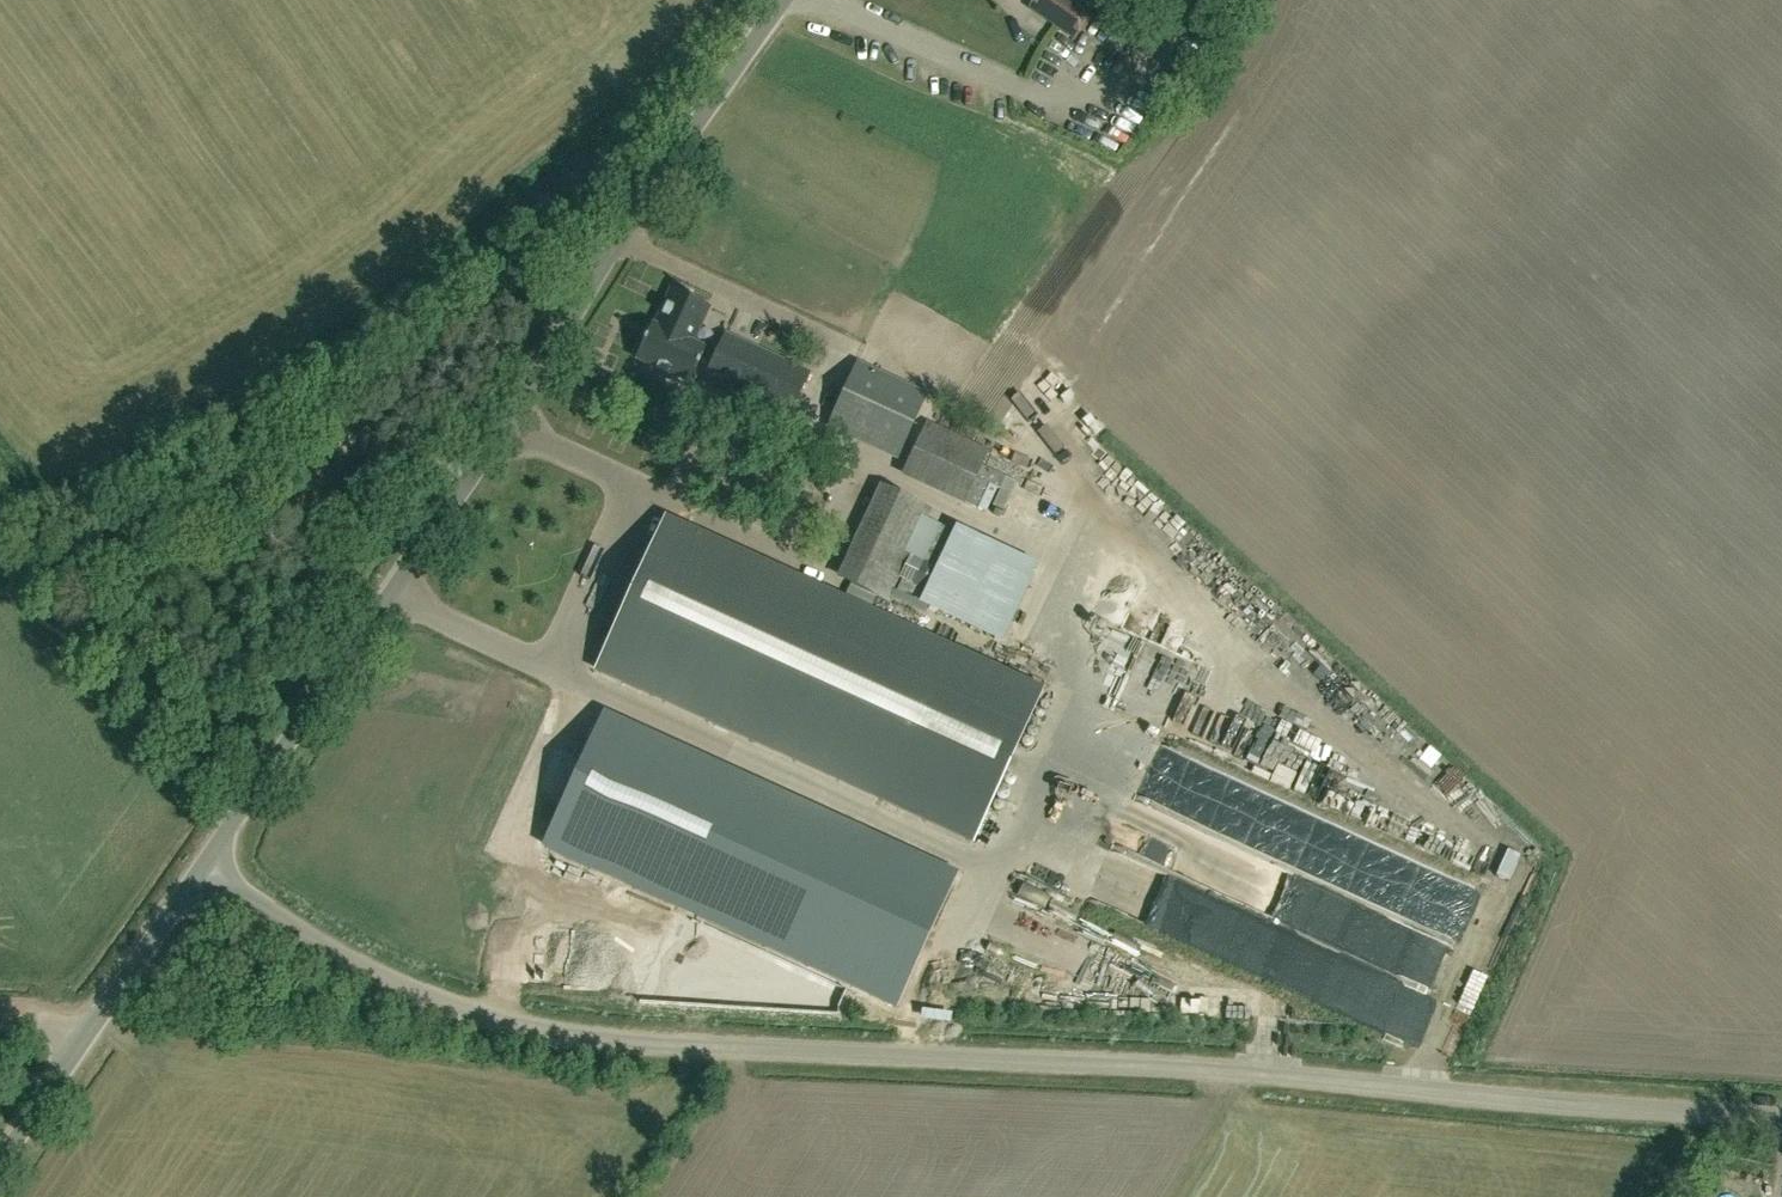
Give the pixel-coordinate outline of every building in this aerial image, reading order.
[(1064,34),(1073,40),(1088,18),(1063,0),(1035,0),(1029,9),(1064,34)] [(1181,29),(1163,47),(1171,55),(1189,38),(1181,29)] [(1082,105),(1077,115),(1097,125),(1102,114),(1082,105)] [(672,288),(654,325),(651,323),(635,357),(646,362),(644,366),(675,382),(678,377),(688,382),(704,349),(691,342),(709,306),(672,288)] [(809,374),(724,334),(704,377),(788,417),(809,374)] [(923,400),(856,368),(829,424),(896,456),(923,400)] [(988,450),(926,421),(900,477),(963,506),(988,450)] [(1060,438),(1047,448),(1061,464),(1073,454),(1060,438)] [(919,509),(883,492),(840,584),(876,601),(919,509)] [(642,571),(593,677),(969,843),(1045,687),(667,519),(642,571)] [(914,602),(939,528),(926,524),(901,597),(914,602)] [(956,872),(606,711),(546,842),(897,1002),(956,872)] [(1359,887),(1364,867),(1340,861),(1335,881),(1359,887)]
